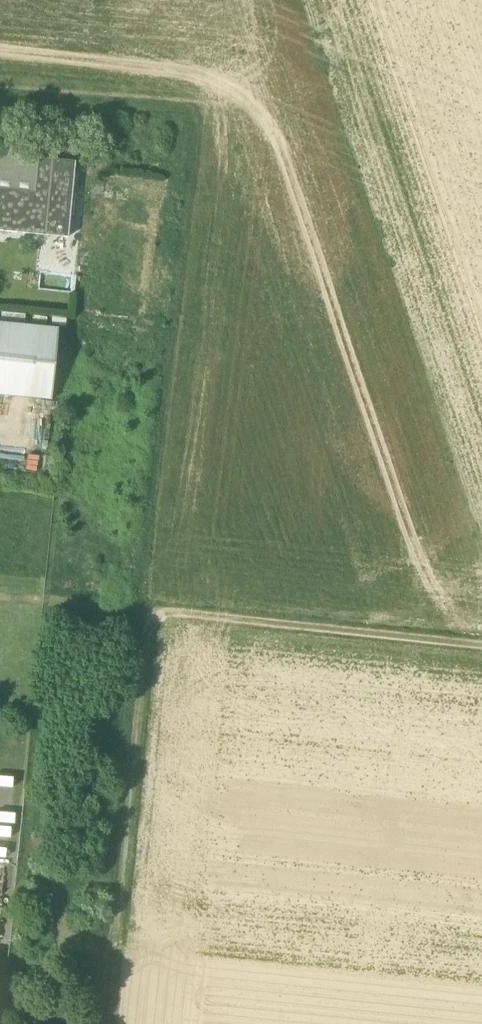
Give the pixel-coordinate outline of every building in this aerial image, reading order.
[(67,238),(75,163),(0,156),(0,231),(67,238)] [(51,402),(58,330),(0,324),(0,397),(51,402)]
